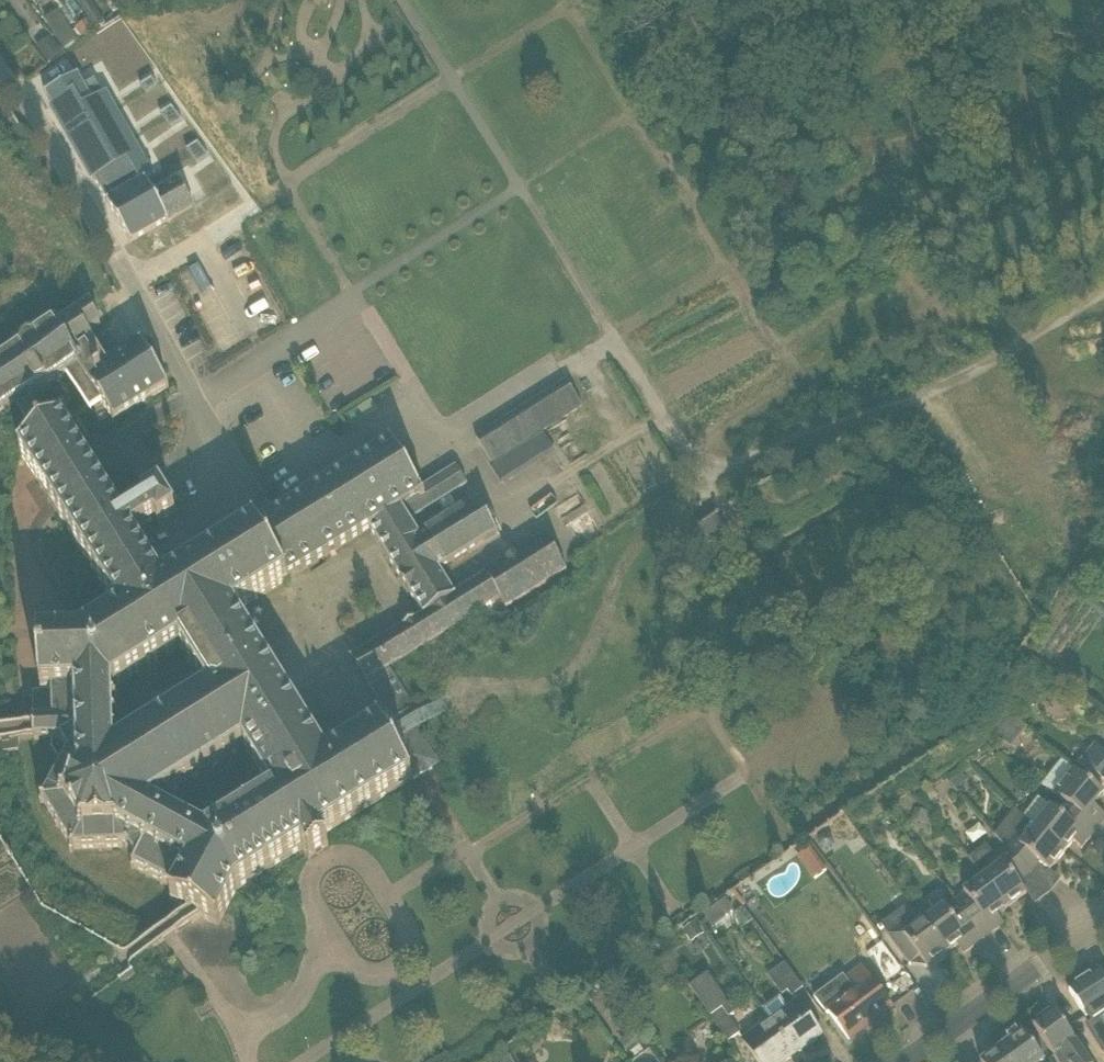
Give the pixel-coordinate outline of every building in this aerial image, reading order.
[(47,26),(62,15),(50,0),(45,0),(34,9),(47,26)] [(97,31),(107,24),(92,0),(79,0),(77,1),(89,19),(97,31)] [(132,1),(131,0),(111,0),(116,10),(132,1)] [(97,31),(89,19),(75,28),(83,40),(97,31)] [(1,41),(18,29),(11,20),(0,28),(0,48),(4,44),(1,41)] [(50,64),(64,53),(51,36),(37,47),(50,64)] [(82,74),(65,82),(65,81),(45,93),(130,243),(171,220),(172,222),(195,209),(179,181),(155,194),(148,182),(156,177),(109,95),(96,102),(82,74)] [(113,743),(114,686),(180,645),(206,688),(242,744),(270,791),(204,831),(148,801),(129,849),(141,858),(135,869),(175,890),(172,895),(205,912),(217,918),(234,885),(300,846),(307,858),(325,846),(318,835),(438,764),(404,711),(407,707),(383,668),(472,614),(479,626),(490,619),(494,626),(524,608),(519,600),(567,570),(545,535),(485,572),(488,577),(458,595),(442,568),(499,531),(479,498),(422,534),(411,516),(465,482),(456,467),(421,490),(391,442),(351,467),(288,505),(160,583),(134,540),(158,525),(160,527),(176,517),(161,494),(144,505),(146,509),(123,523),(62,424),(45,434),(25,399),(67,373),(75,387),(91,412),(101,406),(112,424),(151,399),(169,387),(142,344),(123,356),(108,367),(87,334),(100,326),(90,310),(0,365),(0,414),(15,405),(35,440),(20,449),(117,609),(75,634),(44,634),(44,689),(55,690),(55,731),(55,735),(63,735),(69,747),(113,743)] [(505,486),(522,476),(508,455),(493,465),(492,466),(505,486)] [(148,801),(242,744),(206,688),(113,743),(69,747),(43,789),(36,789),(36,795),(45,796),(72,844),(69,852),(74,855),(78,847),(129,849),(148,801)] [(992,726),(1014,743),(1026,727),(1005,710),(992,726)] [(3,740),(3,750),(19,750),(19,740),(3,740)] [(1094,743),(1076,765),(1088,774),(1091,770),(1103,780),(1103,751),(1094,743)] [(994,758),(1003,765),(1008,758),(999,751),(994,758)] [(1103,793),(1103,792),(1075,769),(1062,760),(1042,785),(1055,794),(1061,799),(1098,828),(1103,820),(1103,814),(1094,806),(1103,793)] [(961,774),(949,784),(955,791),(966,781),(961,774)] [(1053,809),(1051,808),(1039,798),(1024,816),(1027,819),(1037,826),(1036,827),(1066,851),(1073,842),(1082,849),(1098,828),(1061,799),(1053,809)] [(930,825),(933,813),(916,808),(913,820),(930,825)] [(1027,819),(1005,847),(1050,894),(1051,893),(1062,880),(1050,871),(1066,851),(1036,827),(1037,826),(1027,819)] [(834,845),(834,839),(829,835),(824,835),(820,840),(820,846),(824,851),(830,850),(834,845)] [(1007,908),(1027,893),(1035,905),(1050,894),(1005,847),(994,856),(987,846),(970,858),(984,877),(1007,908)] [(812,847),(798,856),(815,879),(828,870),(812,847)] [(956,901),(984,939),(1004,924),(997,916),(1007,908),(984,877),(964,892),(965,894),(956,901)] [(719,905),(727,917),(735,911),(727,899),(719,905)] [(944,906),(924,921),(947,953),(957,945),(964,954),(984,939),(956,901),(946,908),(944,906)] [(924,921),(924,922),(911,903),(881,926),(910,965),(920,957),(927,967),(947,953),(924,921)] [(704,934),(696,922),(683,930),(692,943),(704,934)] [(660,972),(660,959),(644,959),(644,972),(660,972)] [(792,996),(803,988),(786,964),(775,972),(792,996)] [(892,1007),(861,966),(844,980),(851,991),(826,1009),(849,1040),(892,1007)] [(1099,971),(1069,990),(1100,1039),(1103,1045),(1103,979),(1099,971)] [(729,1041),(741,1033),(730,1017),(736,1013),(708,974),(691,987),(712,1017),(729,1041)] [(586,1004),(599,995),(595,988),(594,987),(581,996),(582,998),(586,1004)] [(798,1003),(789,1009),(780,997),(763,1010),(771,1022),(795,1055),(822,1035),(798,1003)] [(1075,1041),(1076,1040),(1055,1011),(1034,1026),(1056,1057),(1059,1061),(1090,1061),(1075,1041)] [(771,1022),(744,1041),(759,1061),(784,1061),(795,1055),(771,1022)] [(1024,1033),(1003,1049),(1012,1061),(1045,1061),(1024,1033)] [(630,1054),(641,1045),(632,1034),(621,1042),(630,1054)] [(984,1061),(1012,1061),(1003,1049),(984,1061)]
